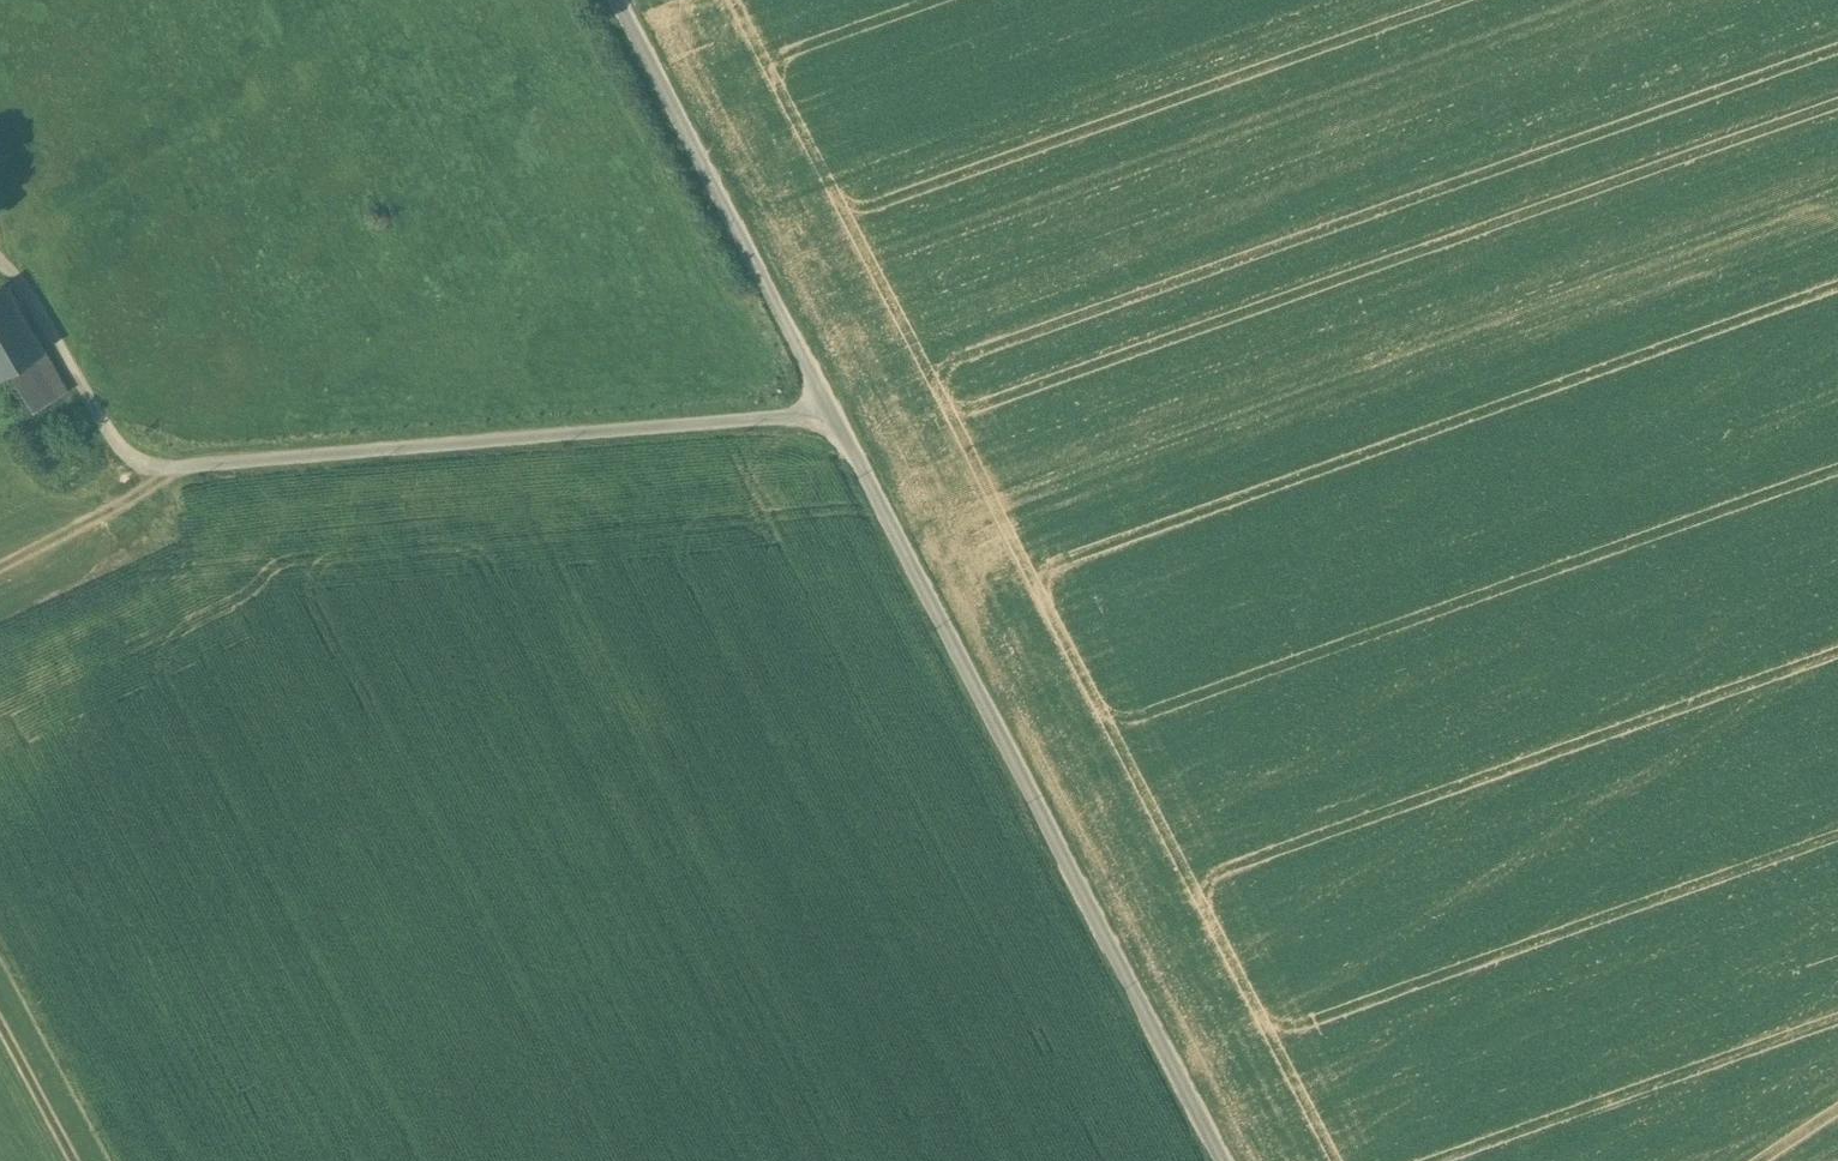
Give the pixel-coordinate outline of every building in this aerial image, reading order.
[(0,288),(0,376),(9,371),(32,411),(68,390),(6,284),(0,288)]
